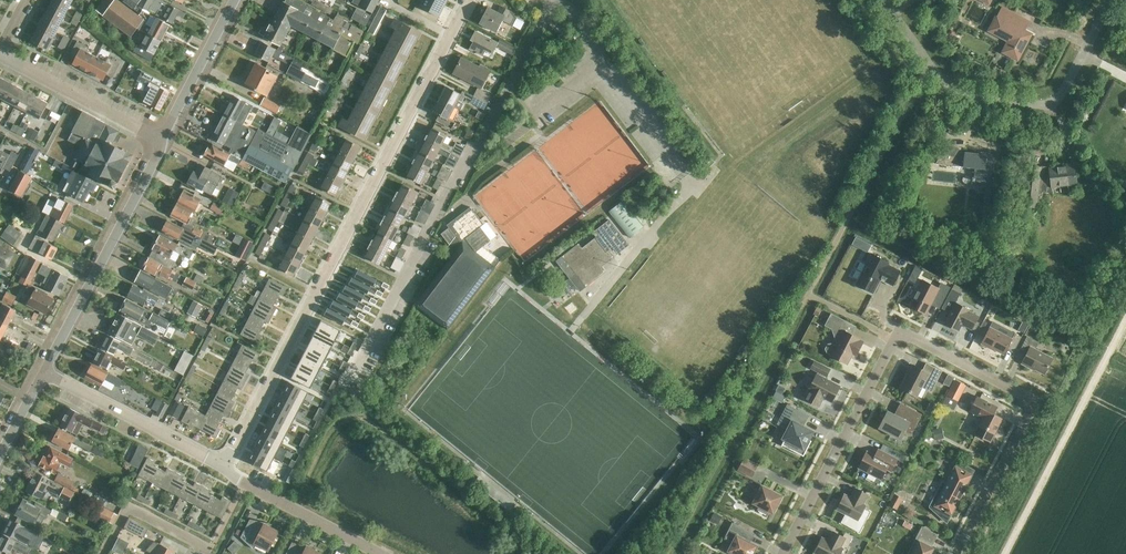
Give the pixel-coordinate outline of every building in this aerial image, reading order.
[(72,1),(71,0),(53,0),(50,5),(66,13),(72,1)] [(143,19),(117,0),(103,0),(96,10),(130,36),(137,28),(147,33),(148,34),(161,41),(169,26),(156,19),(152,27),(146,24),(147,22),(143,19)] [(123,1),(140,14),(143,9),(144,9),(138,4),(141,0),(124,0),(123,1)] [(142,0),(141,0),(138,4),(144,9),(143,9),(148,12),(148,11),(156,15),(155,16),(171,24),(179,10),(160,0),(142,0)] [(275,17),(276,17),(290,26),(332,48),(331,49),(347,57),(354,43),(357,44),(363,32),(336,17),(334,20),(296,0),(284,0),(283,2),(275,17)] [(311,4),(330,14),(336,17),(338,12),(323,4),(315,0),(313,0),(311,4)] [(352,2),(372,13),(379,0),(353,0),(352,2)] [(419,6),(429,12),(439,17),(446,2),(441,0),(422,0),(419,6)] [(59,25),(66,13),(50,5),(44,17),(59,25)] [(373,35),(386,10),(380,7),(367,31),(373,35)] [(525,23),(516,19),(512,13),(501,7),(497,13),(488,8),(479,24),(496,33),(503,21),(521,31),(525,23)] [(1003,52),(1017,60),(1030,34),(1020,28),(1024,20),(1001,8),(989,31),(1008,41),(1003,52)] [(73,17),(79,20),(82,14),(77,11),(73,17)] [(365,13),(360,22),(362,23),(366,25),(371,16),(365,13)] [(53,37),(59,25),(44,17),(37,29),(53,37)] [(76,26),(79,20),(73,17),(70,23),(76,26)] [(290,26),(276,17),(275,17),(264,37),(280,45),(281,44),(290,26)] [(88,33),(93,25),(82,19),(77,27),(88,33)] [(413,47),(420,34),(394,20),(391,26),(398,30),(395,37),(413,47)] [(46,50),(53,37),(37,29),(31,41),(46,50)] [(499,40),(497,43),(475,31),(471,40),(473,41),(469,49),(482,56),(485,50),(492,54),(496,47),(511,55),(515,48),(499,40)] [(161,41),(148,34),(147,33),(140,47),(137,45),(134,52),(151,61),(161,42),(161,41)] [(61,41),(66,44),(69,38),(64,36),(61,41)] [(406,60),(413,47),(395,37),(388,51),(406,60)] [(63,50),(66,44),(61,41),(57,47),(63,50)] [(88,72),(96,57),(86,51),(88,48),(77,42),(70,55),(76,58),(73,64),(88,72)] [(294,59),(294,60),(284,55),(277,51),(262,43),(255,55),(268,62),(272,56),(291,66),(286,74),(301,82),(302,80),(315,87),(318,81),(305,73),(306,72),(300,70),(303,64),(294,59)] [(280,45),(277,51),(284,55),(288,47),(281,44),(280,45)] [(399,73),(406,60),(388,51),(381,64),(399,73)] [(96,57),(88,72),(103,80),(106,74),(112,77),(119,64),(108,58),(106,62),(96,57)] [(453,73),(481,87),(490,72),(461,57),(453,73)] [(255,90),(267,96),(278,75),(267,70),(267,68),(258,63),(252,75),(251,74),(246,84),(255,89),(255,90)] [(392,87),(399,73),(381,64),(374,77),(392,87)] [(163,82),(142,71),(137,69),(134,75),(139,77),(137,80),(148,86),(147,88),(149,90),(143,102),(160,110),(170,92),(160,87),(163,82)] [(278,79),(288,84),(291,77),(281,72),(278,79)] [(11,83),(0,77),(0,97),(3,99),(11,83)] [(385,100),(392,87),(374,77),(367,90),(385,100)] [(15,105),(23,90),(11,83),(3,99),(15,105)] [(463,103),(458,100),(461,95),(446,87),(440,99),(454,107),(460,110),(463,105),(463,103)] [(478,88),(474,96),(487,103),(491,95),(478,88)] [(27,112),(35,96),(23,90),(15,105),(27,112)] [(378,113),(385,100),(367,90),(360,104),(378,113)] [(465,100),(483,110),(487,103),(474,96),(469,94),(465,100)] [(258,131),(244,124),(253,106),(234,95),(211,138),(223,144),(231,148),(229,152),(240,158),(242,159),(250,163),(285,182),(291,171),(292,171),(312,134),(298,126),(288,144),(259,129),(258,131)] [(35,96),(27,112),(40,118),(48,103),(35,96)] [(264,97),(260,105),(276,114),(281,106),(264,97)] [(448,120),(454,107),(440,99),(433,112),(439,115),(436,120),(452,128),(454,123),(448,120)] [(372,126),(378,113),(360,104),(353,117),(372,126)] [(259,105),(252,116),(257,119),(263,107),(259,105)] [(65,164),(65,165),(70,167),(74,170),(79,161),(83,163),(79,170),(115,189),(134,155),(113,144),(115,142),(117,143),(120,135),(119,134),(120,132),(107,125),(83,112),(72,131),(68,140),(80,147),(70,167),(65,164)] [(365,139),(372,126),(353,117),(350,123),(342,119),(339,126),(365,139)] [(16,133),(19,127),(13,124),(10,130),(16,133)] [(16,133),(22,136),(25,130),(19,127),(16,133)] [(31,127),(26,137),(34,142),(39,131),(31,127)] [(426,140),(460,157),(465,147),(456,143),(453,147),(443,142),(447,135),(432,127),(426,140)] [(315,138),(321,141),(326,131),(320,128),(315,138)] [(469,129),(464,138),(469,140),(469,139),(470,140),(471,137),(472,138),(474,133),(473,132),(473,131),(469,129)] [(319,145),(321,141),(315,138),(310,148),(315,151),(316,149),(318,150),(321,146),(319,145)] [(340,151),(354,159),(361,147),(346,139),(340,151)] [(454,167),(460,157),(426,140),(420,152),(434,159),(438,152),(448,157),(445,163),(454,167)] [(936,164),(953,166),(961,150),(945,143),(936,164)] [(240,158),(229,152),(214,144),(212,148),(209,147),(208,148),(206,147),(203,153),(205,154),(204,156),(224,166),(228,158),(238,163),(240,158)] [(0,173),(3,168),(10,171),(18,155),(11,151),(9,155),(0,150),(0,173)] [(28,172),(37,155),(29,150),(19,168),(28,172)] [(348,171),(354,159),(340,151),(334,163),(348,171)] [(313,167),(318,158),(308,152),(303,162),(308,165),(313,167)] [(428,171),(434,159),(420,152),(413,164),(428,171)] [(987,153),(987,155),(964,152),(963,167),(974,168),(973,185),(991,187),(993,170),(994,170),(996,154),(987,153)] [(247,169),(250,163),(242,159),(239,164),(247,169)] [(303,175),(308,165),(303,162),(297,173),(303,175)] [(342,183),(348,171),(334,163),(327,175),(342,183)] [(193,172),(188,183),(212,195),(222,176),(200,164),(195,173),(193,172)] [(422,184),(428,171),(413,164),(407,176),(422,184)] [(65,165),(63,169),(72,174),(63,190),(68,193),(84,202),(91,190),(93,191),(97,184),(74,171),(74,170),(70,167),(65,165)] [(1047,187),(1077,184),(1074,165),(1050,168),(1049,169),(1041,168),(1041,167),(1027,165),(1022,205),(1036,207),(1037,202),(1043,202),(1044,192),(1046,192),(1047,187)] [(443,179),(442,180),(447,182),(452,172),(441,166),(439,172),(434,169),(432,173),(443,179)] [(20,170),(9,189),(22,196),(32,177),(20,170)] [(437,189),(442,180),(443,179),(432,173),(430,178),(435,181),(432,187),(437,189)] [(335,195),(342,183),(327,175),(321,187),(335,195)] [(264,182),(261,188),(267,191),(270,185),(264,182)] [(396,197),(411,204),(417,192),(403,184),(396,197)] [(285,195),(291,198),(296,187),(291,185),(285,195)] [(177,203),(193,211),(195,212),(200,202),(208,206),(211,201),(195,192),(194,195),(184,189),(177,203)] [(226,195),(222,202),(231,207),(235,200),(226,195)] [(285,208),(291,198),(285,195),(280,205),(285,208)] [(310,208),(325,216),(331,203),(317,195),(310,208)] [(405,216),(411,204),(396,197),(390,208),(405,216)] [(44,204),(36,199),(32,205),(40,210),(44,204)] [(426,199),(421,209),(426,212),(430,214),(435,204),(426,199)] [(609,211),(629,237),(643,226),(623,200),(609,211)] [(52,216),(62,221),(64,223),(73,206),(65,202),(63,205),(60,203),(59,205),(56,204),(50,215),(52,216)] [(210,208),(221,214),(224,208),(214,202),(210,208)] [(189,217),(193,211),(177,203),(170,215),(184,223),(181,228),(192,233),(193,233),(200,236),(202,231),(194,227),(192,226),(195,220),(189,217)] [(450,257),(414,304),(447,329),(501,259),(482,246),(490,240),(476,222),(480,219),(470,206),(446,224),(448,227),(440,233),(449,244),(443,252),(450,257)] [(319,228),(325,216),(310,208),(304,220),(319,228)] [(398,228),(405,216),(390,208),(384,220),(398,228)] [(224,213),(234,218),(235,218),(236,214),(226,209),(224,213)] [(273,219),(278,222),(283,212),(278,209),(273,219)] [(421,209),(416,219),(421,221),(425,223),(430,214),(426,212),(421,209)] [(51,242),(62,221),(52,216),(42,237),(51,242)] [(273,232),(278,222),(273,219),(267,229),(273,232)] [(192,233),(181,228),(168,220),(162,231),(178,239),(180,235),(193,241),(192,243),(206,250),(210,243),(192,233)] [(312,240),(319,228),(304,220),(298,232),(312,240)] [(392,240),(398,228),(384,220),(378,232),(392,240)] [(601,266),(613,257),(628,245),(608,220),(593,232),(597,236),(582,248),(578,244),(556,261),(580,291),(605,271),(601,266)] [(408,233),(413,236),(414,236),(417,238),(423,228),(414,223),(412,227),(410,226),(409,228),(404,226),(402,230),(408,233)] [(22,233),(9,224),(1,236),(13,245),(22,233)] [(87,225),(83,234),(95,240),(99,231),(87,225)] [(202,231),(200,236),(210,242),(213,237),(202,231)] [(306,252),(312,240),(298,232),(291,244),(306,252)] [(386,252),(392,240),(378,232),(372,244),(386,252)] [(260,243),(266,246),(271,235),(265,233),(260,243)] [(408,246),(413,236),(408,233),(403,243),(408,246)] [(46,240),(36,235),(29,248),(52,260),(58,248),(46,242),(46,240)] [(195,254),(178,244),(160,235),(153,249),(159,252),(154,260),(154,261),(167,268),(167,267),(172,259),(176,261),(180,253),(192,260),(195,254)] [(244,238),(235,255),(245,260),(254,243),(244,238)] [(0,239),(0,265),(6,268),(13,253),(1,247),(4,241),(0,239)] [(266,246),(260,243),(255,253),(260,256),(263,250),(267,251),(269,248),(266,246)] [(300,263),(306,252),(291,244),(285,256),(300,263)] [(379,264),(386,252),(372,244),(365,257),(379,264)] [(401,260),(401,259),(406,249),(401,247),(398,253),(393,251),(391,254),(396,257),(401,260)] [(889,263),(872,254),(856,284),(861,286),(862,288),(864,289),(866,290),(868,290),(873,293),(879,282),(877,282),(880,277),(885,279),(884,281),(892,285),(900,270),(888,264),(889,263)] [(31,281),(41,262),(31,256),(21,276),(31,281)] [(293,276),(300,263),(285,256),(279,268),(293,276)] [(154,261),(154,260),(148,257),(142,268),(157,276),(159,273),(176,283),(181,274),(167,267),(167,268),(154,261)] [(405,261),(401,259),(401,260),(396,257),(391,267),(400,272),(405,261)] [(68,277),(43,264),(38,273),(46,277),(44,281),(43,280),(40,286),(59,295),(68,277)] [(160,297),(166,300),(172,287),(156,279),(156,278),(142,270),(135,282),(150,290),(153,285),(163,290),(160,297)] [(355,276),(354,277),(373,286),(373,284),(375,280),(376,280),(377,280),(358,270),(358,271),(358,272),(356,275),(355,276)] [(193,280),(200,284),(204,277),(197,273),(193,280)] [(187,277),(183,285),(193,290),(197,283),(187,277)] [(349,284),(348,284),(367,294),(367,293),(367,292),(369,288),(370,288),(371,287),(352,277),(352,278),(352,279),(350,283),(349,284)] [(262,293),(277,300),(280,294),(283,296),(287,288),(270,279),(262,293)] [(909,305),(926,314),(933,299),(941,303),(949,287),(941,283),(938,288),(922,279),(909,305)] [(44,293),(28,284),(25,292),(32,296),(28,304),(46,313),(53,299),(44,294),(44,293)] [(168,318),(174,306),(134,285),(128,296),(144,305),(146,301),(162,309),(159,314),(168,318)] [(343,291),(342,292),(361,301),(361,299),(363,295),(364,295),(365,295),(346,285),(346,286),(346,287),(344,290),(343,291)] [(950,291),(941,308),(949,312),(944,323),(958,330),(962,324),(971,329),(972,329),(976,321),(978,316),(968,311),(969,310),(955,302),(960,293),(960,292),(956,290),(952,288),(950,291)] [(12,305),(15,299),(9,296),(10,294),(6,292),(2,301),(12,305)] [(273,306),(277,300),(262,293),(255,307),(273,316),(277,308),(273,306)] [(336,299),(355,309),(355,308),(355,307),(357,303),(358,303),(358,302),(340,293),(339,293),(340,293),(340,294),(338,298),(337,299),(336,299)] [(167,328),(170,322),(127,299),(120,311),(146,325),(149,319),(167,328)] [(330,306),(330,307),(349,317),(349,316),(349,314),(351,311),(352,310),(334,300),(333,301),(334,302),(332,306),(330,306)] [(193,302),(190,308),(196,311),(199,306),(193,302)] [(8,324),(15,310),(2,304),(0,308),(0,319),(8,324)] [(269,324),(273,316),(255,307),(248,320),(262,328),(265,322),(269,324)] [(324,314),(343,324),(343,322),(345,318),(346,318),(346,317),(328,308),(327,308),(328,309),(326,313),(324,314)] [(209,323),(213,314),(208,311),(203,320),(209,323)] [(830,354),(830,355),(847,364),(854,349),(858,351),(863,341),(860,339),(841,329),(845,320),(831,313),(825,325),(832,328),(836,342),(828,344),(825,349),(827,352),(830,354)] [(139,325),(119,314),(109,332),(131,344),(137,334),(155,343),(159,335),(139,325)] [(8,324),(0,319),(0,340),(8,324)] [(259,334),(262,328),(248,320),(241,334),(258,343),(262,335),(259,334)] [(321,320),(316,330),(335,340),(341,330),(321,320)] [(1025,335),(1026,333),(1030,325),(1023,321),(1016,334),(1014,333),(1011,338),(990,327),(981,343),(1003,354),(1006,349),(1013,352),(1023,334),(1025,335)] [(193,331),(203,336),(207,328),(197,323),(193,331)] [(1030,325),(1026,333),(1028,334),(1029,331),(1033,333),(1035,328),(1030,325)] [(316,330),(311,339),(330,349),(335,340),(316,330)] [(136,350),(136,349),(108,334),(101,347),(114,354),(118,348),(130,355),(137,358),(140,352),(136,350)] [(1044,374),(1052,358),(1035,349),(1038,342),(1027,336),(1019,350),(1026,353),(1021,363),(1030,368),(1031,367),(1044,374)] [(311,339),(306,349),(325,359),(330,349),(311,339)] [(195,354),(198,348),(190,345),(187,350),(195,354)] [(235,360),(249,367),(252,361),(256,363),(260,354),(242,345),(235,360)] [(124,370),(127,363),(100,349),(93,361),(109,370),(112,364),(124,370)] [(306,349),(301,358),(320,368),(325,359),(306,349)] [(140,352),(137,358),(137,359),(149,365),(153,359),(140,352)] [(175,369),(184,374),(193,357),(184,352),(175,369)] [(301,358),(296,368),(316,378),(320,368),(301,358)] [(154,368),(157,361),(153,359),(149,365),(154,368)] [(246,373),(249,367),(235,360),(227,374),(245,383),(249,374),(246,373)] [(830,404),(831,402),(839,386),(825,378),(830,369),(814,361),(810,368),(818,372),(816,374),(807,392),(808,392),(803,401),(818,408),(822,400),(830,404)] [(905,377),(900,387),(917,396),(926,378),(935,383),(941,371),(926,363),(923,370),(913,365),(906,378),(905,377)] [(123,381),(121,380),(92,364),(85,377),(101,385),(105,379),(119,387),(123,381)] [(296,368),(291,378),(310,388),(316,378),(296,368)] [(141,371),(138,377),(145,380),(145,379),(148,381),(150,377),(147,375),(141,371)] [(241,390),(245,383),(227,374),(220,387),(234,395),(238,388),(241,390)] [(949,386),(953,377),(948,374),(943,383),(949,386)] [(129,393),(133,385),(125,381),(121,389),(129,393)] [(965,386),(955,381),(945,401),(955,406),(965,386)] [(289,382),(282,395),(301,405),(308,392),(289,382)] [(775,390),(782,394),(785,388),(778,384),(775,390)] [(232,400),(234,395),(220,387),(213,401),(230,411),(235,402),(232,400)] [(773,396),(780,399),(782,395),(775,391),(773,396)] [(282,395),(275,408),(294,418),(301,405),(282,395)] [(990,442),(1002,418),(993,414),(997,407),(976,396),(969,410),(982,417),(973,433),(990,442)] [(170,414),(176,417),(183,405),(176,401),(170,414)] [(227,417),(230,411),(213,401),(205,415),(219,423),(223,415),(227,417)] [(156,414),(162,417),(169,405),(163,402),(156,414)] [(879,427),(901,438),(904,431),(911,434),(921,414),(900,403),(896,411),(898,412),(895,416),(887,412),(879,427)] [(784,439),(781,445),(782,446),(782,445),(803,456),(811,440),(808,439),(811,435),(800,430),(802,426),(802,427),(808,415),(787,404),(777,424),(787,429),(783,438),(784,439)] [(219,423),(205,415),(189,407),(181,421),(194,428),(195,426),(216,437),(221,429),(217,427),(219,423)] [(103,425),(102,425),(70,408),(61,425),(78,434),(83,423),(91,427),(91,426),(100,431),(103,425)] [(275,408),(268,421),(288,432),(294,418),(275,408)] [(268,421),(261,435),(281,445),(288,432),(268,421)] [(103,425),(100,431),(106,434),(107,434),(109,429),(109,428),(103,425)] [(99,449),(85,441),(59,428),(52,441),(69,449),(74,440),(77,442),(76,443),(90,451),(91,450),(96,453),(99,449)] [(939,429),(932,431),(934,440),(941,438),(939,429)] [(261,435),(255,448),(274,458),(281,445),(261,435)] [(73,458),(51,447),(46,457),(44,456),(40,465),(55,473),(60,464),(58,464),(61,460),(64,462),(63,463),(69,466),(73,458)] [(255,448),(248,461),(267,471),(274,458),(255,448)] [(96,453),(96,454),(102,457),(105,452),(99,449),(96,453)] [(858,467),(880,479),(885,469),(890,471),(897,458),(878,449),(875,456),(867,451),(858,467)] [(153,482),(160,468),(154,465),(156,462),(148,457),(138,475),(153,482)] [(745,458),(738,470),(751,477),(757,464),(745,458)] [(944,488),(940,486),(931,503),(941,508),(938,515),(946,521),(945,522),(946,522),(959,498),(960,499),(964,490),(963,490),(971,475),(955,467),(944,488)] [(166,490),(176,472),(168,468),(166,471),(160,468),(153,482),(166,490)] [(290,468),(284,480),(289,483),(296,471),(290,468)] [(65,487),(36,472),(26,490),(43,499),(49,490),(46,488),(47,486),(61,494),(61,495),(70,500),(71,498),(75,492),(70,490),(65,487)] [(180,497),(187,483),(181,480),(183,476),(176,472),(166,490),(180,497)] [(78,489),(72,485),(74,481),(59,473),(55,480),(77,492),(78,489)] [(194,504),(203,486),(195,482),(193,486),(187,483),(180,497),(194,504)] [(207,511),(215,497),(209,494),(211,490),(203,486),(194,504),(207,511)] [(778,501),(781,496),(762,486),(754,502),(759,505),(757,509),(767,515),(770,510),(774,513),(779,502),(778,501)] [(864,505),(862,504),(867,494),(856,488),(851,498),(844,494),(836,509),(848,515),(844,523),(856,529),(860,521),(857,519),(864,505)] [(897,510),(903,498),(894,493),(888,505),(897,510)] [(215,497),(207,511),(222,518),(231,501),(223,497),(221,500),(215,497)] [(35,505),(23,499),(16,513),(40,526),(47,514),(47,515),(48,513),(50,514),(52,511),(36,502),(35,505)] [(114,512),(103,506),(97,516),(109,522),(114,512)] [(57,517),(65,521),(68,522),(71,517),(68,516),(60,512),(57,517)] [(710,520),(718,524),(722,517),(714,512),(710,520)] [(129,518),(124,527),(143,538),(149,528),(129,518)] [(11,519),(5,531),(18,538),(32,546),(42,551),(44,545),(46,541),(48,538),(40,535),(11,519)] [(253,549),(254,548),(256,544),(268,549),(277,531),(270,527),(272,524),(250,519),(240,537),(253,549)] [(905,521),(902,525),(910,529),(912,525),(905,521)] [(756,546),(749,542),(753,534),(733,523),(725,537),(733,541),(729,550),(736,553),(752,553),(756,546)] [(932,549),(929,547),(936,533),(921,526),(907,553),(909,553),(929,553),(932,549)] [(814,552),(817,553),(839,553),(842,548),(840,547),(845,538),(833,532),(830,538),(831,539),(830,542),(822,538),(814,552)] [(3,534),(0,541),(0,548),(10,553),(13,547),(25,553),(28,553),(31,549),(3,534)] [(117,544),(126,549),(128,544),(119,540),(117,544)] [(177,553),(154,541),(145,550),(146,551),(153,553),(177,553)] [(320,553),(312,549),(314,546),(292,541),(286,553),(320,553)] [(232,553),(239,547),(233,542),(227,549),(232,553)] [(124,553),(126,549),(117,544),(115,549),(124,553)]
